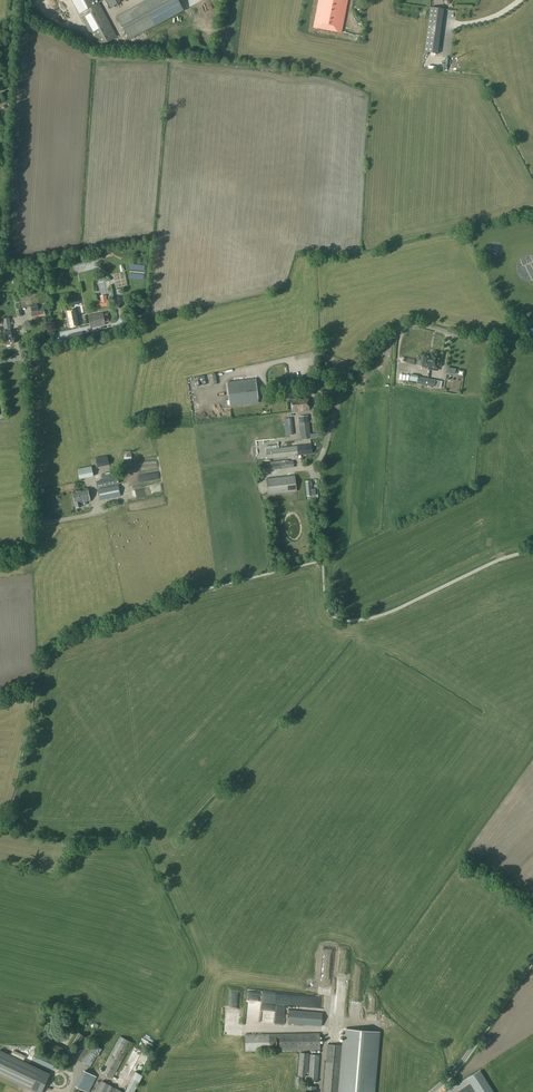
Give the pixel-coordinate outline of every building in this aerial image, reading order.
[(61,4),(72,26),(79,22),(67,0),(61,4)] [(94,0),(72,0),(79,14),(82,12),(84,16),(81,17),(98,48),(117,37),(98,3),(92,6),(91,3),(94,1),(94,0)] [(129,40),(183,11),(177,0),(147,0),(117,16),(129,40)] [(346,0),(320,0),(314,28),(340,33),(346,0)] [(441,9),(430,7),(424,52),(435,53),(441,9)] [(73,266),(103,259),(101,253),(71,260),(73,266)] [(44,310),(39,311),(37,304),(30,305),(32,313),(31,313),(32,319),(45,316),(44,310)] [(79,319),(80,318),(78,309),(66,312),(69,328),(80,325),(79,319)] [(103,313),(88,316),(91,328),(105,325),(105,324),(109,324),(107,312),(103,313)] [(4,329),(6,329),(7,334),(4,335),(5,338),(3,339),(2,340),(2,343),(3,344),(5,344),(6,345),(14,344),(13,337),(12,337),(12,333),(11,334),(10,328),(11,328),(9,318),(2,319),(4,329)] [(82,333),(69,336),(70,343),(84,340),(82,333)] [(430,353),(429,357),(423,356),(421,365),(428,366),(436,368),(439,355),(430,353)] [(418,377),(417,383),(439,387),(440,381),(418,377)] [(325,378),(316,379),(318,393),(326,391),(325,378)] [(255,379),(227,382),(230,407),(259,403),(255,379)] [(292,412),(309,410),(308,397),(290,399),(292,412)] [(301,440),(311,438),(308,416),(299,417),(301,440)] [(312,454),(311,445),(266,450),(267,459),(312,454)] [(293,461),(285,462),(285,460),(270,462),(271,470),(294,467),(293,461)] [(80,479),(93,476),(91,466),(78,469),(80,479)] [(97,488),(116,484),(113,473),(101,475),(102,480),(96,481),(97,488)] [(268,495),(297,492),(295,476),(266,480),(268,495)] [(311,481),(305,482),(307,496),(315,495),(315,490),(311,490),(311,486),(312,486),(311,482),(311,481)] [(97,489),(100,501),(121,496),(118,485),(97,489)] [(83,506),(82,502),(90,500),(88,489),(72,492),(75,504),(76,508),(83,506)] [(243,1023),(257,1024),(259,1003),(319,1008),(320,997),(257,992),(257,991),(246,990),(243,1023)] [(68,1031),(79,1011),(83,1004),(77,1001),(74,1008),(73,1008),(63,1029),(68,1031)] [(64,1018),(62,1015),(62,1014),(63,1011),(60,1010),(59,1013),(58,1013),(56,1014),(52,1023),(53,1026),(56,1027),(59,1026),(64,1018)] [(290,1010),(288,1023),(322,1026),(323,1013),(290,1010)] [(378,1033),(344,1030),(339,1091),(373,1091),(378,1033)] [(245,1034),(245,1051),(320,1050),(320,1033),(245,1034)] [(86,1038),(79,1034),(73,1043),(80,1048),(86,1038)] [(116,1037),(99,1074),(112,1080),(129,1042),(116,1037)] [(487,1046),(492,1040),(488,1037),(483,1044),(487,1046)] [(49,1041),(45,1052),(59,1059),(64,1048),(49,1041)] [(342,1045),(327,1044),(323,1091),(338,1091),(342,1045)] [(129,1076),(138,1048),(130,1046),(121,1073),(129,1076)] [(91,1047),(81,1064),(88,1068),(98,1051),(91,1047)] [(50,1074),(0,1050),(0,1076),(35,1091),(42,1091),(50,1074)] [(32,1060),(52,1069),(56,1062),(35,1052),(32,1060)] [(309,1053),(300,1052),(298,1076),(306,1077),(306,1072),(308,1072),(309,1053)] [(101,1053),(93,1067),(97,1070),(105,1055),(101,1053)] [(320,1055),(310,1054),(309,1072),(306,1072),(305,1080),(308,1080),(317,1081),(320,1055)] [(86,1091),(89,1091),(97,1077),(83,1070),(75,1086),(86,1091)] [(478,1071),(468,1079),(470,1084),(457,1091),(492,1091),(478,1071)] [(102,1081),(96,1091),(123,1091),(102,1081)]
